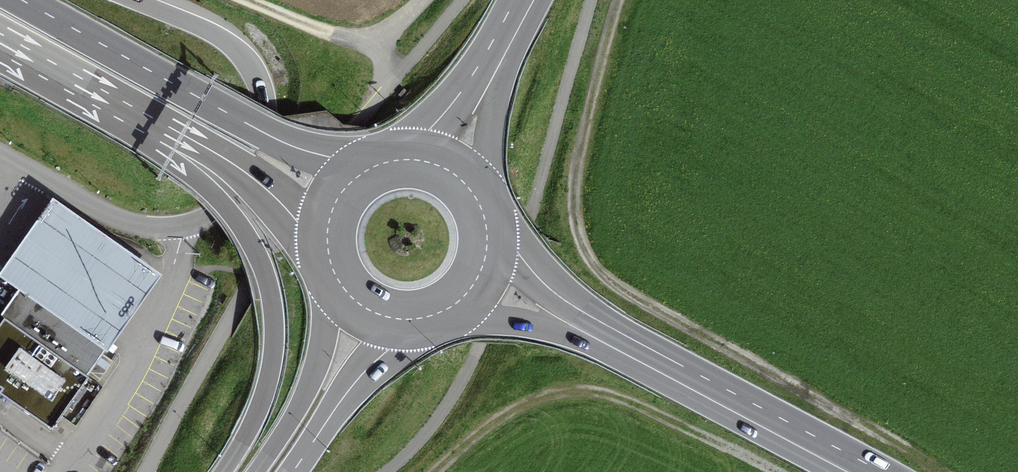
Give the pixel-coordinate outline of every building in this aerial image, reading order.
[(19,288),(106,352),(164,274),(56,195),(0,271),(0,274),(19,288)] [(19,288),(0,317),(0,382),(7,387),(3,393),(48,425),(106,352),(19,288)]
